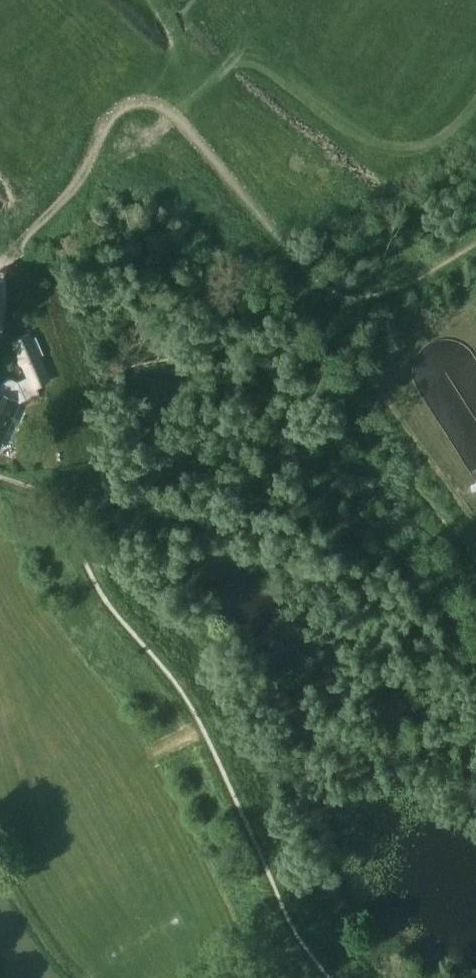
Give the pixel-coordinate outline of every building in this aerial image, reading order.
[(0,385),(0,391),(18,400),(35,393),(38,392),(35,385),(46,380),(49,379),(39,357),(44,355),(35,336),(31,338),(28,332),(10,340),(27,376),(17,381),(7,377),(4,378),(0,385)] [(4,429),(18,400),(0,391),(0,427),(4,429)]
